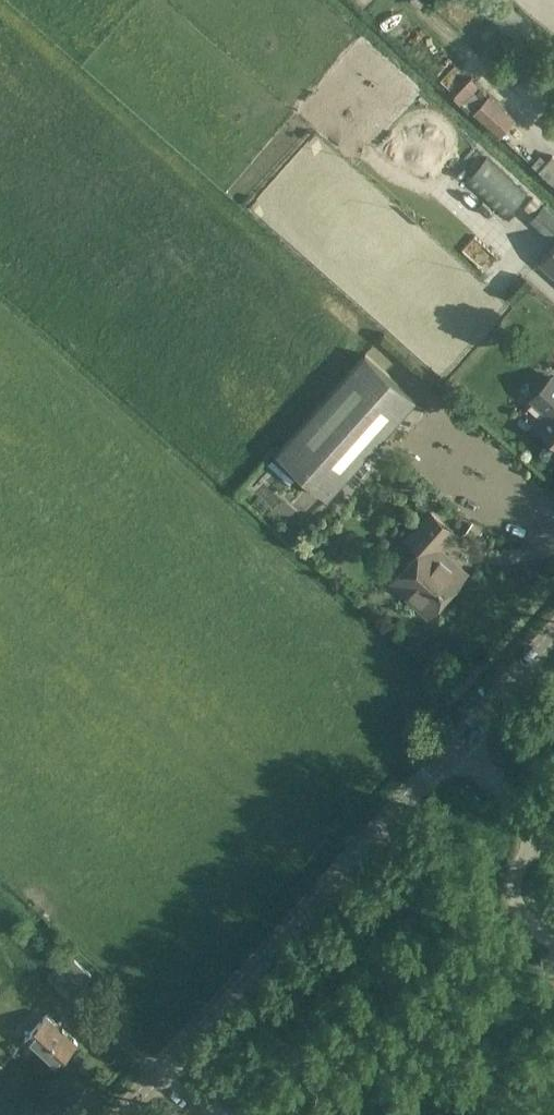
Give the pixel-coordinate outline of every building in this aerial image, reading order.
[(486,92),(471,77),(453,97),(468,111),(486,92)] [(500,136),(516,118),(489,93),(473,110),(500,136)] [(487,154),(464,178),(505,215),(527,191),(487,154)] [(553,233),(553,214),(543,204),(528,220),(549,239),(553,233)] [(544,257),(553,266),(553,245),(544,257)] [(416,397),(366,352),(277,452),(327,497),(416,397)] [(536,397),(553,412),(540,426),(553,439),(553,377),(536,397)] [(417,550),(393,575),(432,611),(462,578),(434,552),(453,531),(429,509),(404,537),(417,550)] [(23,946),(30,938),(21,931),(14,939),(23,946)] [(55,983),(76,960),(75,959),(81,954),(73,947),(68,952),(67,952),(47,976),(55,983)] [(76,960),(55,983),(72,999),(93,976),(76,960)] [(58,1067),(79,1043),(49,1017),(28,1040),(58,1067)]
